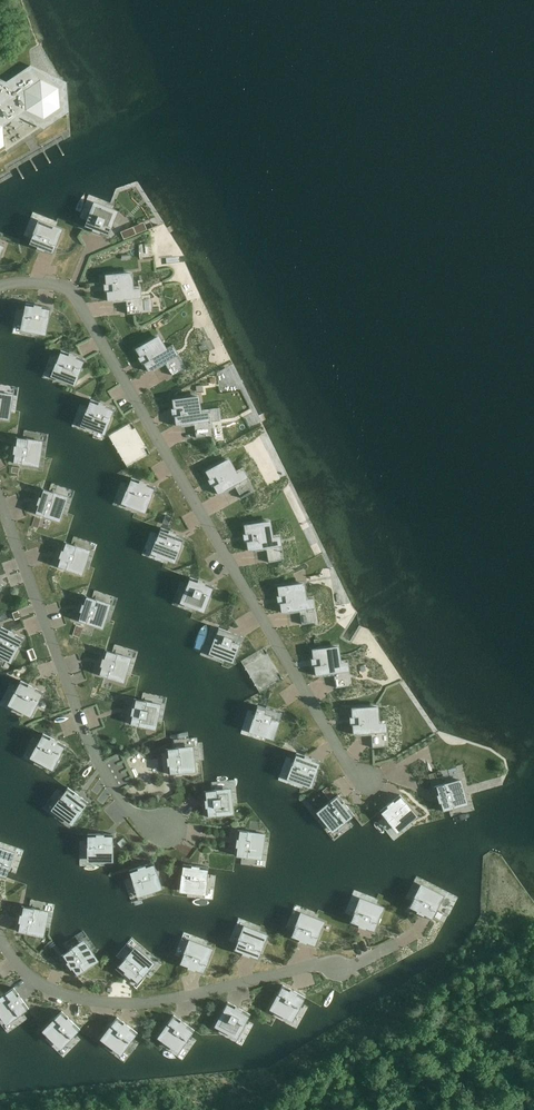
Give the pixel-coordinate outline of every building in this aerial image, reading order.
[(4,145),(2,126),(26,110),(43,118),(59,107),(58,88),(57,87),(50,84),(49,84),(49,75),(48,74),(31,66),(15,76),(7,82),(0,79),(0,148),(4,145)] [(95,204),(91,214),(89,213),(88,217),(87,220),(84,226),(84,227),(108,237),(111,229),(112,225),(117,213),(95,204)] [(62,231),(40,222),(36,232),(33,231),(32,234),(33,235),(31,238),(29,244),(28,245),(52,255),(55,247),(56,247),(57,243),(62,231)] [(142,298),(140,286),(132,287),(130,272),(105,275),(107,301),(126,299),(142,298)] [(46,333),(48,320),(49,320),(50,316),(49,316),(51,308),(25,303),(24,310),(23,314),(22,317),(25,318),(23,329),(46,333)] [(164,363),(178,355),(172,344),(164,349),(157,336),(135,349),(148,372),(164,363)] [(75,383),(80,371),(81,371),(82,367),(85,359),(61,350),(58,357),(57,361),(56,361),(55,364),(57,365),(53,375),(75,383)] [(7,419),(10,400),(11,395),(0,394),(0,392),(0,418),(7,419)] [(199,410),(197,396),(172,399),(175,426),(194,423),(210,421),(208,409),(199,410)] [(110,420),(112,416),(111,416),(114,409),(90,399),(88,406),(86,410),(85,413),(87,414),(83,424),(105,433),(110,420)] [(150,454),(131,422),(108,436),(127,467),(150,454)] [(15,436),(11,462),(19,463),(19,464),(24,464),(37,466),(41,442),(30,440),(30,438),(26,437),(26,438),(22,437),(17,436),(15,436)] [(234,485),(248,477),(242,467),(234,472),(227,459),(205,471),(218,494),(234,485)] [(146,511),(155,487),(131,477),(129,484),(127,489),(128,490),(127,492),(123,502),(128,504),(146,511)] [(42,487),(33,512),(41,515),(45,517),(45,516),(58,520),(66,497),(55,494),(56,492),(53,491),(52,491),(48,490),(43,488),(42,487)] [(271,535),(268,521),(243,524),(248,551),(266,548),(282,546),(280,534),(271,535)] [(175,561),(185,537),(161,527),(158,533),(156,539),(158,540),(157,542),(153,552),(157,554),(175,561)] [(64,541),(56,566),(64,568),(63,569),(67,570),(68,570),(80,574),(86,555),(88,551),(77,548),(78,546),(75,544),(74,545),(70,543),(65,542),(64,541)] [(204,610),(214,586),(190,577),(187,583),(185,588),(187,589),(186,591),(182,601),(186,603),(204,610)] [(315,607),(313,596),(304,597),(302,583),(277,586),(281,613),(299,610),(315,607)] [(84,595),(76,620),(84,622),(88,624),(88,623),(101,628),(108,605),(98,601),(99,599),(95,598),(95,599),(91,597),(86,596),(84,595)] [(2,656),(12,661),(18,649),(20,645),(23,638),(1,626),(0,627),(0,655),(2,656)] [(240,644),(243,637),(218,627),(214,638),(213,641),(215,642),(211,652),(215,654),(233,661),(238,648),(240,644)] [(339,660),(337,646),(312,649),(315,676),(333,673),(349,671),(348,659),(339,660)] [(282,679),(263,647),(241,661),(259,693),(282,679)] [(105,649),(97,674),(105,676),(105,677),(109,678),(122,681),(129,659),(118,655),(119,653),(115,652),(115,653),(112,652),(106,650),(105,649)] [(15,694),(10,704),(23,711),(31,715),(38,703),(40,699),(39,699),(43,692),(20,680),(17,686),(15,690),(13,693),(15,694)] [(134,698),(129,723),(137,725),(136,725),(141,726),(154,729),(159,705),(148,703),(148,701),(145,700),(141,700),(135,698),(134,698)] [(274,710),(270,709),(257,705),(257,706),(255,712),(250,728),(260,731),(260,733),(263,734),(274,737),(282,713),(274,710)] [(387,732),(386,720),(377,721),(376,706),(351,708),(353,734),(371,733),(387,732)] [(53,768),(60,756),(62,752),(65,745),(43,733),(40,739),(37,743),(35,746),(37,747),(32,757),(53,768)] [(177,747),(165,748),(168,774),(176,773),(176,774),(180,773),(194,771),(191,748),(180,749),(180,747),(176,747),(177,747)] [(293,767),(289,777),(311,785),(316,773),(318,769),(317,769),(320,761),(296,752),(296,754),(293,760),(292,763),(291,766),(293,767)] [(442,784),(434,786),(441,811),(442,811),(448,809),(452,808),(455,807),(455,805),(465,802),(459,779),(446,783),(446,782),(442,784)] [(81,812),(84,809),(83,809),(88,802),(67,787),(63,793),(61,796),(60,796),(58,799),(60,800),(54,809),(73,823),(81,812)] [(229,790),(218,791),(218,789),(215,789),(211,790),(204,790),(203,791),(206,816),(214,815),(214,816),(218,815),(232,813),(229,790)] [(397,829),(401,827),(416,815),(407,804),(408,804),(405,801),(400,794),(380,811),(384,816),(387,820),(389,822),(390,821),(397,829)] [(331,800),(328,802),(318,811),(333,829),(341,822),(343,824),(345,822),(348,819),(353,816),(354,815),(338,795),(331,800)] [(250,831),(246,830),(246,831),(237,830),(234,855),(235,855),(241,856),(245,857),(249,857),(249,855),(260,857),(260,852),(263,833),(250,831)] [(113,843),(113,833),(87,833),(87,840),(87,846),(89,846),(89,860),(105,860),(106,855),(111,855),(111,843),(113,843)] [(12,853),(0,849),(0,876),(6,878),(9,867),(10,867),(11,864),(9,864),(12,853)] [(139,894),(143,892),(161,886),(157,874),(158,873),(156,870),(153,862),(129,870),(131,877),(132,881),(133,884),(135,883),(139,894)] [(199,891),(203,892),(205,881),(207,881),(207,878),(208,872),(208,867),(183,864),(182,872),(181,872),(181,876),(180,889),(199,891)] [(442,897),(421,886),(416,896),(414,895),(413,898),(412,901),(409,906),(408,908),(431,920),(435,912),(437,909),(436,909),(442,897)] [(378,921),(383,908),(365,901),(361,899),(357,910),(355,909),(354,912),(352,916),(350,922),(373,932),(377,925),(378,921)] [(28,933),(41,936),(45,917),(46,912),(35,910),(36,908),(33,907),(32,908),(29,907),(23,906),(21,905),(16,931),(24,932),(24,933),(28,933)] [(290,937),(314,947),(317,939),(318,939),(319,935),(323,922),(305,916),(301,914),(297,924),(295,923),(294,927),(293,930),(291,936),(290,937)] [(233,951),(257,960),(260,952),(261,952),(262,948),(266,936),(248,929),(244,928),(240,938),(238,937),(237,940),(236,943),(234,949),(233,951)] [(212,950),(190,941),(186,952),(184,951),(183,954),(182,957),(180,963),(179,965),(203,974),(206,966),(208,963),(207,962),(212,950)] [(82,971),(83,972),(86,969),(97,961),(86,946),(83,942),(74,948),(73,946),(70,948),(70,949),(68,950),(63,954),(61,955),(76,976),(82,971)] [(153,964),(135,949),(128,957),(126,956),(124,958),(121,962),(117,967),(136,984),(142,977),(142,978),(145,975),(144,974),(153,964)] [(291,1018),(296,1009),(298,1010),(300,1007),(299,1007),(302,1003),(305,997),(282,984),(278,992),(276,995),(270,1007),(291,1018)] [(14,987),(6,993),(7,994),(0,999),(0,1005),(0,1006),(0,1013),(6,1022),(17,1014),(18,1015),(28,1008),(14,987)] [(215,1024),(236,1035),(241,1026),(243,1027),(245,1024),(247,1019),(250,1014),(227,1001),(223,1009),(223,1008),(221,1012),(215,1024)] [(72,1037),(80,1029),(61,1011),(56,1017),(55,1016),(53,1019),(53,1020),(44,1029),(57,1043),(61,1046),(68,1038),(70,1039),(72,1037)] [(190,1035),(194,1030),(173,1015),(168,1021),(166,1024),(166,1025),(158,1035),(178,1049),(184,1041),(186,1042),(188,1039),(190,1035)] [(131,1042),(130,1041),(137,1032),(117,1017),(112,1023),(111,1023),(109,1026),(109,1027),(101,1037),(117,1049),(120,1052),(127,1043),(129,1044),(131,1042)]
